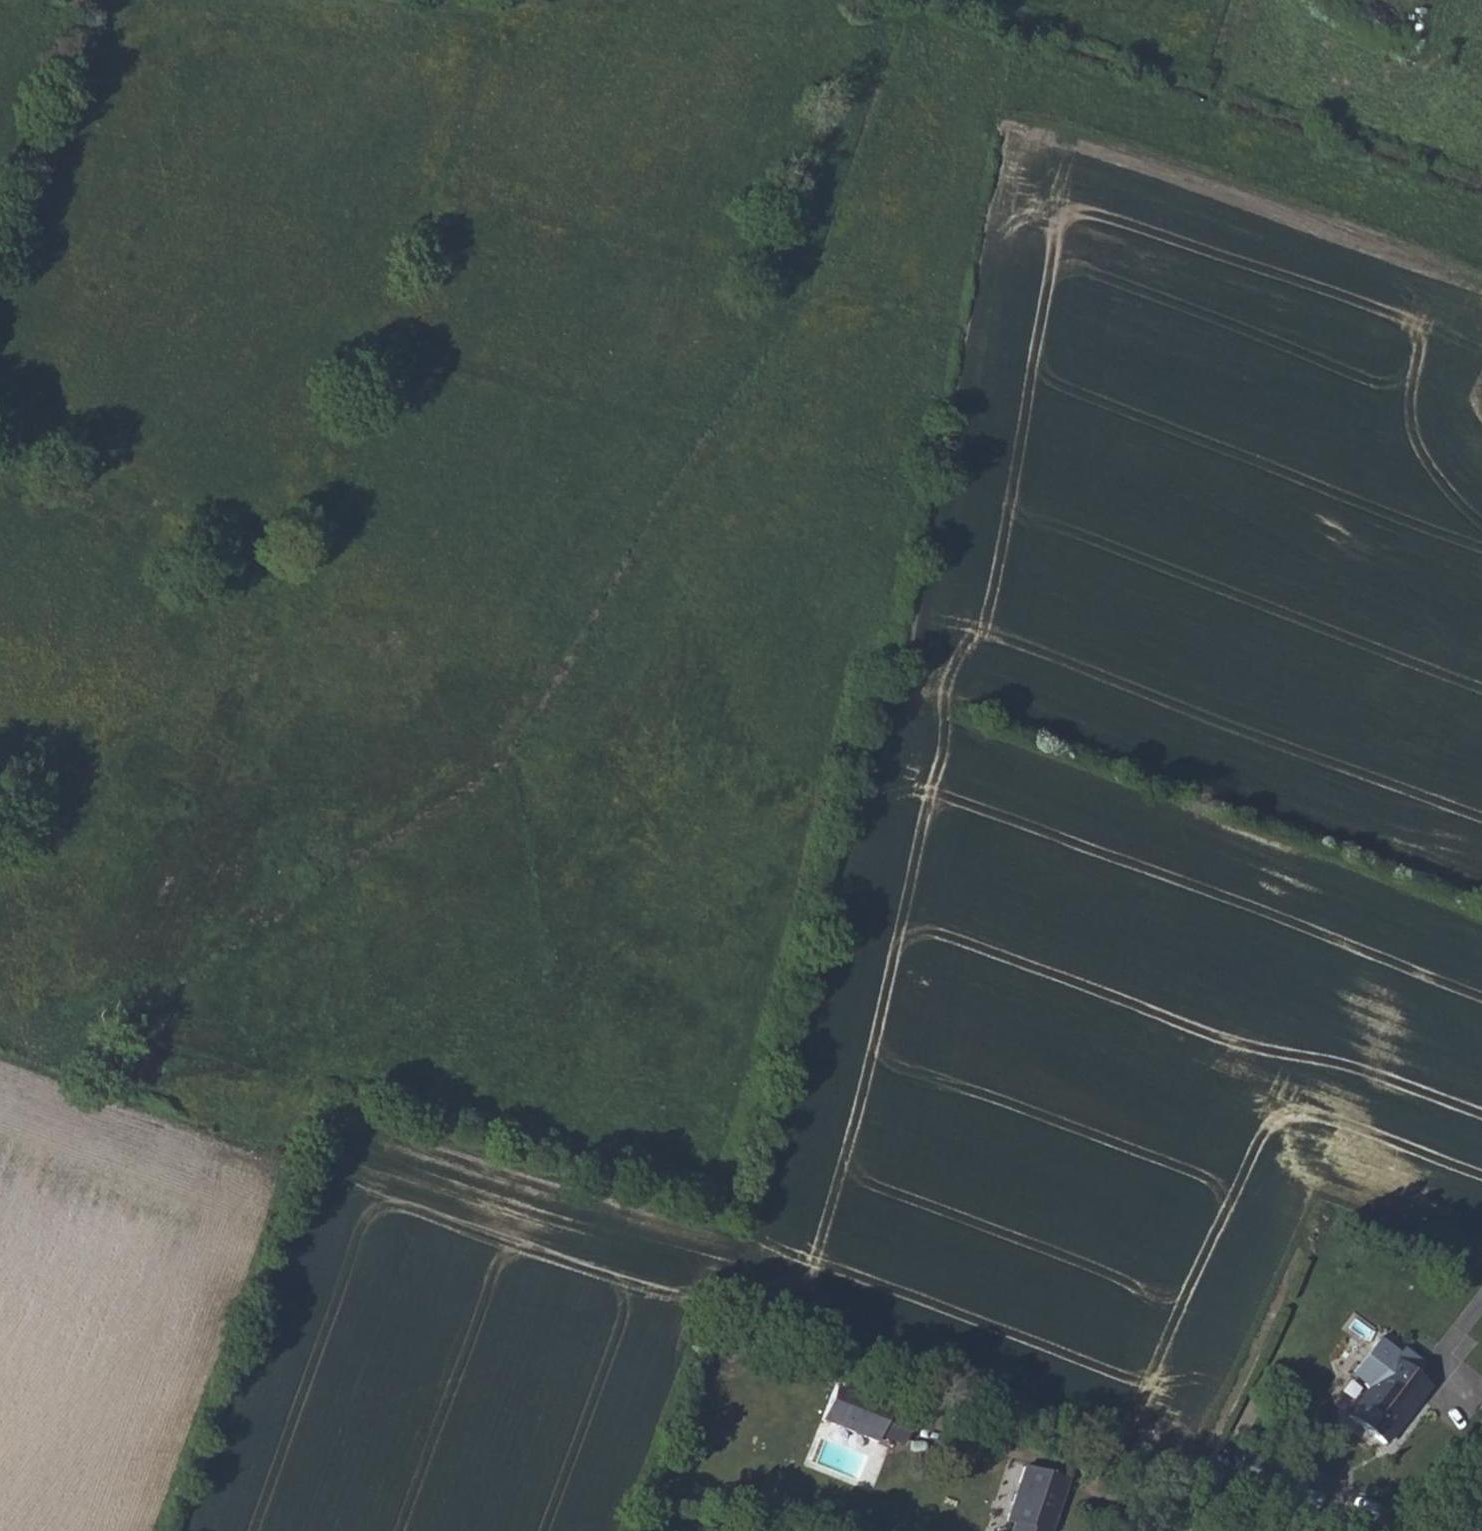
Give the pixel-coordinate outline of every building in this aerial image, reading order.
[(1405,1369),(1414,1357),(1402,1348),(1398,1354),(1377,1338),(1349,1375),(1367,1389),(1347,1416),(1384,1444),(1416,1402),(1413,1400),(1425,1384),(1414,1375),(1405,1369)] [(1405,1369),(1414,1375),(1422,1364),(1414,1357),(1405,1369)] [(879,1436),(896,1393),(841,1371),(821,1421),(877,1443),(879,1436)] [(1413,1400),(1416,1402),(1428,1386),(1425,1384),(1413,1400)] [(896,1393),(879,1436),(901,1444),(918,1401),(896,1393)] [(1049,1526),(1051,1527),(1067,1480),(1024,1466),(1006,1522),(1013,1524),(1011,1530),(1043,1530),(1045,1525),(1049,1526)]
